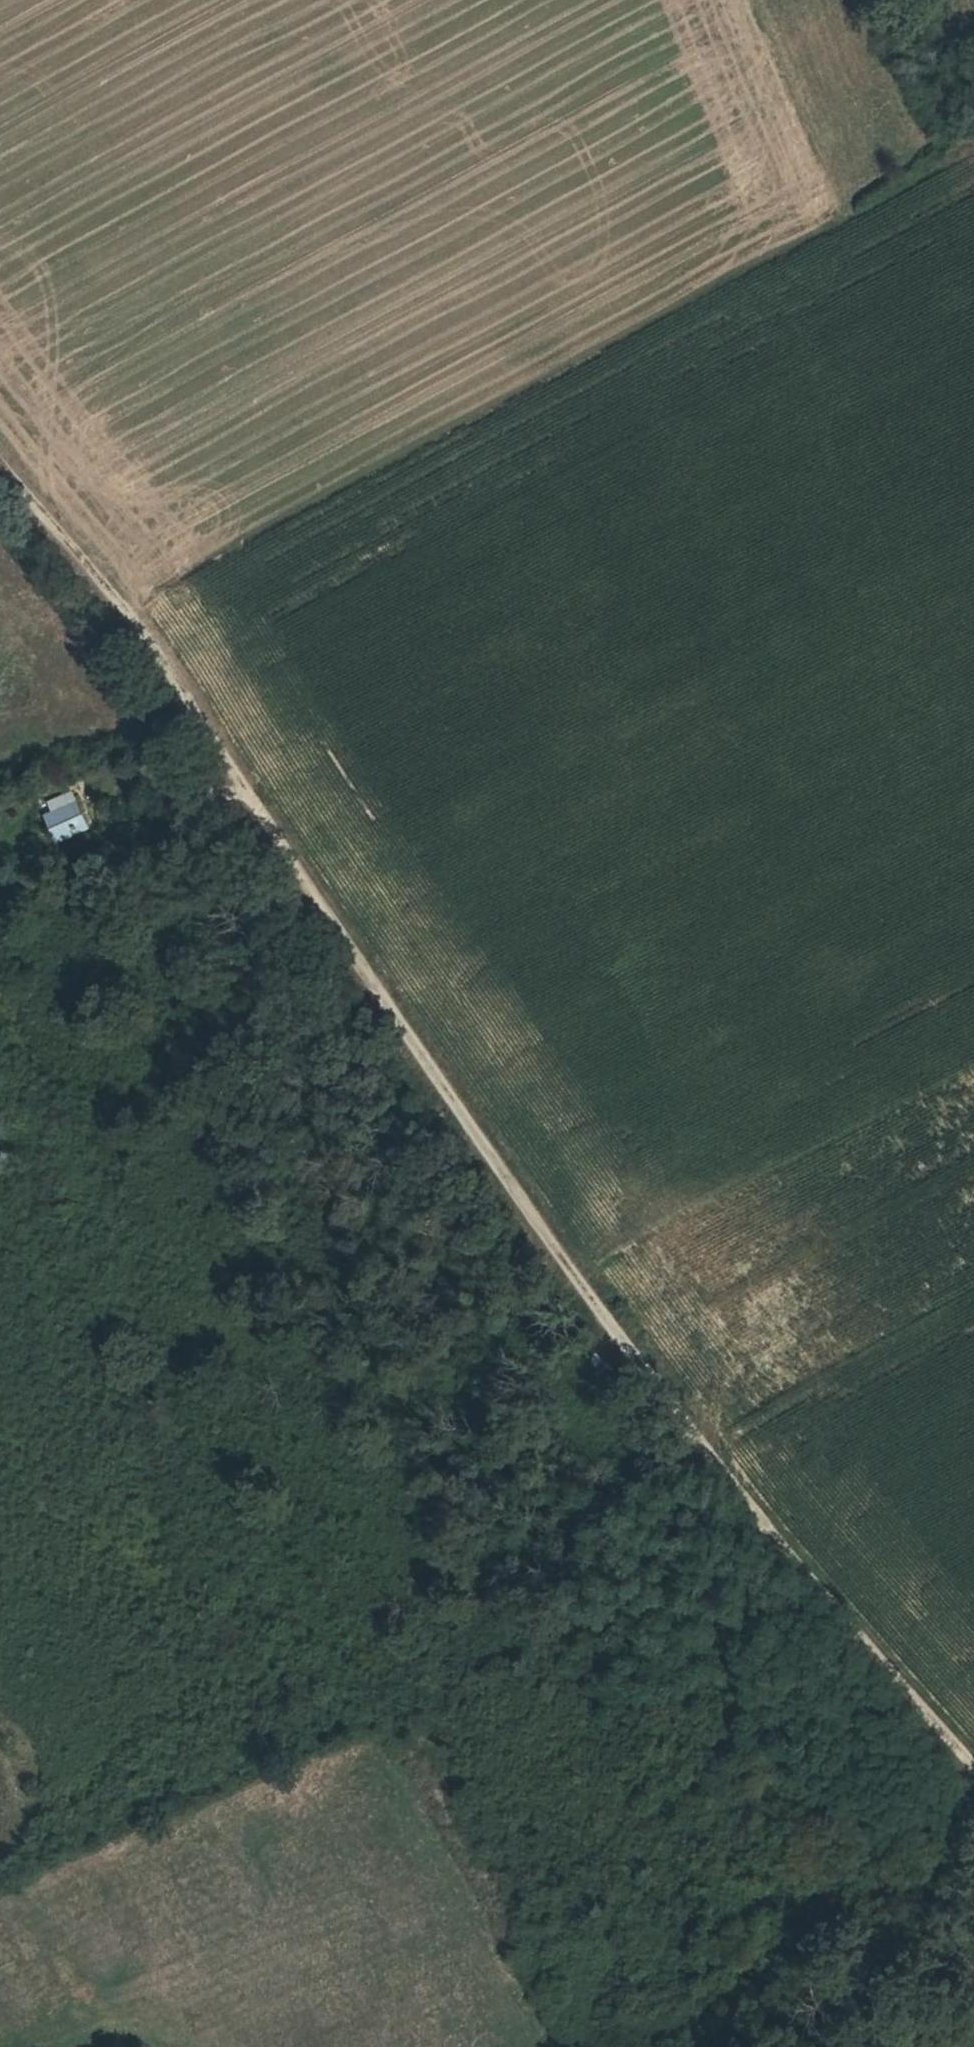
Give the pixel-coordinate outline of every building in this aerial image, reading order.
[(52,841),(88,827),(76,796),(40,811),(52,841)]
